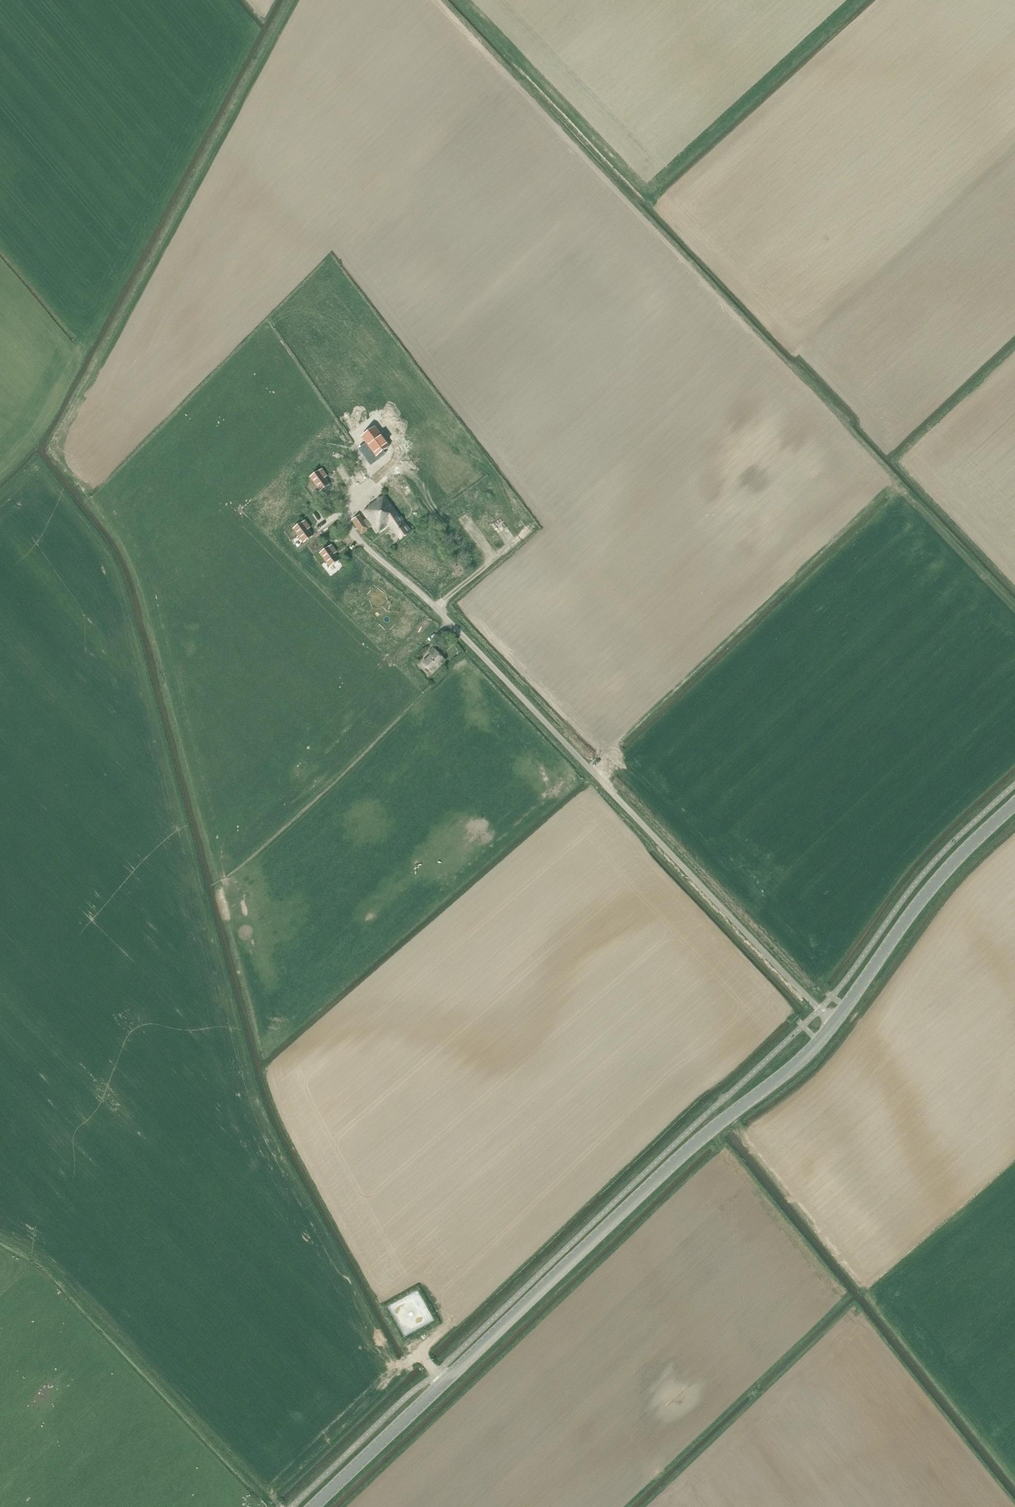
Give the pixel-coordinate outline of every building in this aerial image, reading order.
[(374,443),(353,458),(357,463),(365,457),(371,465),(384,456),(374,443)] [(310,478),(320,491),(330,484),(325,478),(328,476),(323,469),(310,478)] [(370,508),(352,521),(362,534),(369,529),(366,525),(369,523),(376,533),(389,524),(400,539),(410,532),(394,510),(394,509),(384,495),(383,495),(368,506),(370,508)] [(305,521),(294,529),(304,543),(313,536),(308,530),(310,528),(305,521)] [(331,566),(340,559),(335,553),(337,551),(332,544),(321,552),(331,566)] [(433,656),(424,664),(433,674),(446,662),(434,649),(430,653),(433,656)]
